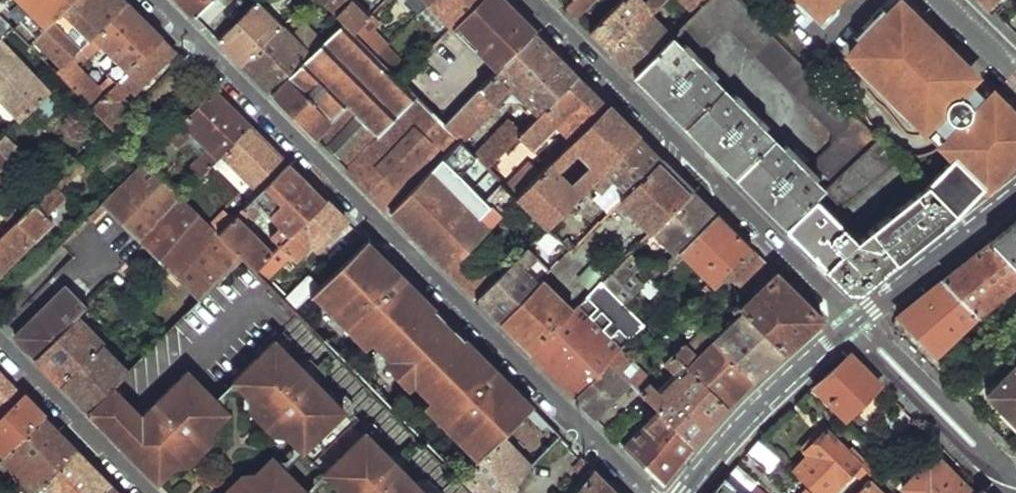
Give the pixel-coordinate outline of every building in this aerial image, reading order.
[(12,26),(27,41),(35,34),(2,0),(0,0),(0,14),(12,26)] [(35,34),(69,0),(2,0),(35,34)] [(35,34),(62,62),(81,44),(91,34),(126,0),(69,0),(35,34)] [(91,34),(118,59),(107,71),(111,75),(107,78),(113,83),(162,34),(146,18),(128,0),(126,0),(91,34)] [(183,2),(195,14),(209,0),(180,0),(183,2)] [(195,14),(208,27),(228,6),(222,0),(209,0),(195,14)] [(338,15),(351,0),(323,0),(338,15)] [(338,15),(339,16),(339,17),(344,22),(355,33),(366,22),(372,16),(355,0),(351,0),(338,15)] [(430,1),(453,24),(454,22),(476,0),(431,0),(430,1)] [(454,22),(477,44),(475,47),(484,55),(521,17),(506,2),(504,0),(476,0),(454,22)] [(565,6),(576,17),(594,0),(572,0),(565,6)] [(591,31),(600,41),(611,52),(655,11),(645,0),(623,0),(591,31)] [(681,29),(699,47),(718,29),(731,30),(833,132),(834,143),(813,163),(833,184),(882,139),(743,0),(712,0),(699,12),(681,29)] [(699,12),(712,0),(687,0),(699,12)] [(816,15),(831,0),(802,0),(816,15)] [(256,2),(219,39),(233,53),(244,64),(280,28),(256,2)] [(957,213),(983,187),(986,190),(1015,159),(1015,115),(1003,102),(1001,103),(994,96),(989,100),(987,99),(980,107),(963,90),(971,83),(969,81),(974,76),(965,69),(967,67),(909,10),(908,12),(900,4),(895,9),(893,7),(879,21),(882,23),(869,36),(867,34),(854,48),(855,50),(850,54),(854,58),(852,60),(848,64),(915,129),(921,123),(924,127),(929,122),(931,124),(945,108),(962,125),(947,139),(949,141),(944,146),(952,154),(950,155),(952,157),(927,183),(957,213)] [(655,11),(611,52),(624,64),(634,74),(672,37),(674,36),(661,24),(669,16),(660,6),(655,11)] [(1,37),(12,26),(0,14),(0,38),(1,37)] [(339,17),(332,23),(338,29),(344,22),(339,17)] [(521,17),(484,55),(498,69),(535,32),(521,17)] [(312,55),(273,92),(305,124),(329,148),(392,211),(463,140),(462,138),(445,122),(414,91),(401,77),(377,55),(377,54),(355,33),(344,22),(338,29),(312,55)] [(366,22),(355,33),(377,54),(377,55),(388,44),(366,22)] [(280,28),(244,64),(260,79),(273,92),(312,55),(282,26),(280,28)] [(461,105),(445,122),(462,138),(512,89),(538,114),(577,73),(556,53),(535,32),(498,69),(461,105)] [(35,34),(27,41),(56,69),(62,62),(35,34)] [(105,91),(91,104),(111,124),(131,105),(118,92),(143,69),(148,75),(176,48),(171,43),(162,34),(113,83),(105,91)] [(0,38),(0,99),(18,118),(50,87),(1,37),(0,38)] [(672,37),(634,74),(651,92),(709,150),(772,213),(787,227),(816,199),(805,188),(812,180),(806,173),(811,167),(787,143),(782,148),(763,129),(767,124),(737,94),(732,98),(713,79),(717,74),(685,42),(681,47),(672,37)] [(62,62),(56,69),(91,104),(105,91),(75,59),(87,49),(81,44),(62,62)] [(388,44),(377,55),(401,77),(411,67),(388,44)] [(411,67),(401,77),(414,91),(445,122),(461,105),(416,62),(411,67)] [(523,130),(519,134),(531,145),(569,107),(583,120),(576,127),(581,132),(608,105),(594,91),(577,73),(538,114),(523,130)] [(989,100),(994,96),(974,76),(969,81),(971,83),(963,90),(980,107),(987,99),(989,100)] [(215,87),(161,142),(171,152),(192,131),(207,147),(190,164),(200,174),(216,158),(252,124),(233,105),(215,87)] [(536,178),(519,196),(536,213),(547,224),(548,224),(579,193),(575,189),(572,193),(555,175),(559,172),(556,170),(560,165),(559,164),(578,147),(596,165),(587,174),(593,179),(638,134),(625,121),(608,105),(581,132),(536,178)] [(931,124),(947,139),(962,125),(945,108),(931,124)] [(510,117),(475,152),(489,166),(505,148),(519,134),(523,130),(510,117)] [(252,124),(216,158),(219,162),(225,157),(258,191),(289,161),(270,142),(252,124)] [(567,132),(530,172),(536,178),(581,132),(576,127),(570,133),(567,132)] [(0,136),(0,178),(26,152),(6,131),(0,136)] [(638,134),(593,179),(604,191),(614,179),(627,192),(661,157),(650,147),(638,134)] [(833,184),(826,191),(842,208),(904,161),(882,139),(833,184)] [(463,140),(392,211),(449,268),(469,247),(519,196),(517,194),(489,166),(475,152),(463,140)] [(505,148),(489,166),(517,194),(519,196),(536,178),(530,172),(505,148)] [(627,192),(623,197),(654,228),(692,189),(678,174),(661,157),(627,192)] [(218,231),(145,158),(106,197),(204,297),(245,258),(218,231)] [(258,191),(242,206),(248,212),(252,215),(260,206),(278,225),(268,233),(279,242),(325,197),(305,177),(289,161),(258,191)] [(52,221),(47,215),(57,204),(50,197),(58,189),(52,183),(0,235),(0,271),(52,221)] [(816,199),(787,227),(850,290),(860,290),(957,213),(927,183),(903,202),(898,198),(890,206),(894,209),(857,240),(849,232),(852,228),(846,220),(841,224),(816,199)] [(692,189),(654,228),(677,251),(715,212),(705,201),(692,189)] [(204,297),(106,197),(102,201),(106,205),(200,301),(204,297)] [(270,251),(254,267),(266,279),(291,254),(294,258),(310,242),(315,248),(328,235),(336,234),(339,231),(336,228),(345,218),(325,197),(279,242),(270,251)] [(93,217),(106,205),(102,201),(90,214),(93,217)] [(242,206),(234,214),(240,220),(248,212),(242,206)] [(735,232),(715,212),(677,251),(654,275),(658,280),(687,251),(718,283),(753,249),(735,232)] [(234,214),(218,231),(245,258),(254,267),(270,251),(240,220),(234,214)] [(1015,269),(1015,220),(989,242),(1015,269)] [(439,311),(366,238),(318,286),(373,341),(393,361),(413,381),(431,399),(486,453),(533,405),(458,331),(449,340),(430,321),(439,311)] [(974,313),(1015,278),(1015,269),(989,242),(941,282),(974,313)] [(498,275),(477,297),(501,320),(541,279),(529,266),(541,254),(530,243),(498,275)] [(469,247),(449,268),(477,297),(498,275),(469,247)] [(753,249),(718,283),(739,304),(785,351),(804,334),(822,318),(780,276),(776,272),(749,301),(729,282),(736,276),(743,282),(764,261),(753,249)] [(308,275),(285,298),(295,309),(313,291),(318,286),(308,275)] [(658,280),(654,275),(643,285),(652,294),(662,284),(658,280)] [(541,279),(501,320),(533,351),(576,308),(544,276),(541,279)] [(576,308),(533,351),(577,396),(606,365),(613,357),(621,350),(646,323),(626,303),(603,280),(576,308)] [(941,282),(897,318),(936,356),(977,316),(974,313),(941,282)] [(67,284),(15,335),(36,356),(76,315),(86,303),(67,284)] [(373,341),(318,286),(313,291),(368,346),(373,341)] [(740,314),(716,338),(718,340),(756,379),(757,378),(770,366),(785,351),(739,304),(735,309),(740,314)] [(76,315),(36,356),(61,382),(100,342),(102,341),(76,315)] [(235,381),(250,397),(258,389),(298,430),(291,437),(342,490),(342,489),(349,482),(359,492),(428,492),(276,340),(235,381)] [(687,342),(675,353),(728,406),(728,405),(756,379),(718,340),(709,349),(717,358),(711,365),(702,356),(687,342)] [(61,382),(89,410),(114,385),(129,371),(100,342),(61,382)] [(709,349),(702,356),(711,365),(717,358),(709,349)] [(621,350),(613,357),(633,377),(644,389),(651,380),(621,350)] [(651,380),(644,389),(662,407),(697,443),(697,442),(728,406),(675,353),(667,361),(682,376),(666,392),(653,378),(651,380)] [(849,356),(813,388),(844,419),(880,386),(849,356)] [(577,396),(596,414),(633,377),(613,357),(606,365),(577,396)] [(413,381),(393,361),(388,366),(408,386),(413,381)] [(2,412),(22,391),(0,368),(0,410),(2,412)] [(988,397),(1015,424),(1015,368),(988,397)] [(143,414),(117,439),(160,483),(173,470),(166,462),(210,419),(217,425),(231,412),(189,369),(143,414)] [(114,385),(89,410),(117,439),(143,414),(114,385)] [(249,398),(249,408),(278,438),(291,437),(298,430),(258,389),(250,397),(249,398)] [(0,414),(0,449),(4,453),(45,414),(22,391),(2,412),(0,414)] [(486,453),(431,399),(426,405),(480,458),(486,453)] [(463,476),(480,492),(510,492),(525,473),(534,462),(541,454),(561,433),(533,405),(463,476)] [(662,407),(626,444),(664,483),(697,443),(662,407)] [(0,457),(0,471),(2,468),(10,472),(16,466),(29,479),(17,491),(20,492),(34,492),(38,489),(79,448),(45,414),(4,453),(0,457)] [(210,419),(166,462),(173,470),(185,471),(219,438),(217,425),(210,419)] [(794,469),(817,492),(826,492),(848,472),(856,479),(862,473),(866,475),(869,472),(849,451),(845,454),(824,432),(804,452),(807,456),(794,469)] [(758,440),(745,455),(766,475),(780,460),(758,440)] [(38,489),(43,492),(104,492),(113,484),(79,448),(38,489)] [(584,456),(575,466),(587,478),(595,467),(584,456)] [(274,457),(262,470),(267,475),(249,492),(311,492),(274,457)] [(940,463),(921,481),(916,477),(903,491),(905,492),(971,492),(940,463)] [(737,492),(751,492),(758,486),(738,464),(724,479),(737,492)] [(595,467),(587,478),(576,492),(621,492),(595,467)] [(267,475),(262,470),(249,468),(224,492),(249,492),(267,475)] [(724,479),(714,492),(737,492),(724,479)] [(341,492),(359,492),(349,482),(342,489),(342,490),(341,492)] [(866,483),(857,492),(878,492),(866,483)] [(104,492),(123,492),(113,484),(104,492)]
